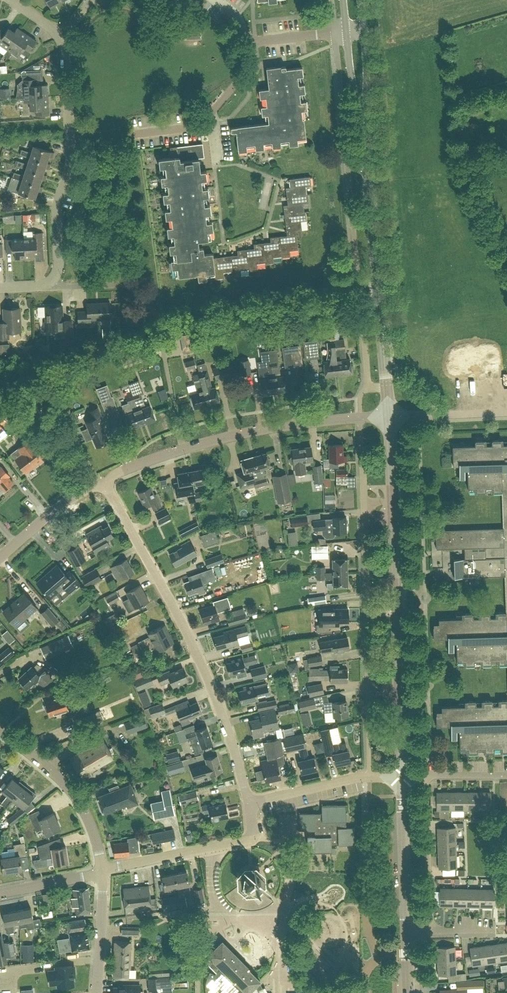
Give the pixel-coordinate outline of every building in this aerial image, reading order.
[(22,29),(18,26),(14,31),(8,27),(5,31),(1,28),(0,30),(0,52),(5,55),(22,29)] [(22,29),(5,55),(8,58),(12,53),(18,57),(20,55),(26,59),(30,54),(29,51),(37,40),(22,29)] [(34,65),(23,72),(23,76),(30,76),(30,71),(35,70),(34,65)] [(282,69),(282,65),(267,67),(269,88),(259,89),(260,98),(266,98),(267,106),(261,106),(262,115),(268,114),(269,123),(231,127),(232,132),(236,132),(239,152),(247,151),(247,145),(255,144),(256,150),(265,149),(264,143),(272,142),(272,148),(281,146),(280,140),(289,139),(290,146),(298,145),(298,138),(306,137),(304,118),(303,118),(302,110),(307,109),(306,101),(301,101),(300,93),(305,93),(304,84),(299,84),(298,76),(304,76),(303,67),(282,69)] [(16,98),(48,96),(48,91),(43,91),(42,84),(37,84),(37,78),(23,79),(24,88),(18,89),(16,98)] [(0,87),(1,98),(9,98),(8,86),(0,87)] [(48,96),(16,98),(24,98),(25,102),(31,102),(31,109),(36,109),(36,115),(49,114),(48,96)] [(204,157),(203,144),(170,147),(171,157),(159,159),(160,168),(166,167),(167,175),(161,176),(162,184),(168,184),(169,192),(163,192),(164,201),(170,201),(171,209),(165,209),(166,218),(172,218),(173,226),(167,226),(168,235),(174,235),(175,243),(169,243),(170,253),(176,252),(177,260),(171,260),(172,269),(178,268),(179,277),(198,275),(198,281),(207,279),(207,274),(215,273),(215,279),(224,277),(224,272),(232,271),(232,277),(241,275),(241,269),(249,269),(249,270),(258,269),(257,263),(265,262),(266,263),(275,262),(274,256),(282,256),(282,257),(291,256),(290,250),(299,249),(297,230),(302,230),(301,220),(307,220),(306,211),(304,211),(303,203),(309,202),(308,194),(307,194),(306,186),(311,185),(310,176),(289,179),(290,186),(286,187),(288,204),(284,205),(287,235),(270,237),(271,241),(254,243),(254,248),(237,250),(238,255),(213,258),(213,253),(204,254),(203,248),(199,249),(198,240),(208,239),(207,231),(213,230),(212,221),(206,222),(205,214),(211,213),(210,204),(204,205),(203,197),(209,196),(208,187),(202,188),(201,180),(207,179),(206,170),(200,171),(199,158),(204,157)] [(30,157),(50,164),(51,163),(47,162),(49,156),(53,157),(54,153),(51,151),(34,146),(31,154),(21,150),(20,155),(29,158),(30,157)] [(26,169),(47,176),(47,175),(43,174),(46,167),(49,168),(50,164),(30,157),(29,158),(27,164),(18,161),(16,166),(26,169)] [(45,180),(47,176),(26,169),(24,175),(14,172),(12,178),(22,181),(43,187),(43,186),(40,185),(42,178),(45,180)] [(42,191),(43,187),(22,181),(20,187),(10,184),(9,188),(19,192),(18,192),(35,198),(38,190),(42,191)] [(24,238),(25,259),(34,258),(33,251),(43,251),(42,232),(33,233),(33,238),(24,238)] [(15,259),(25,259),(24,238),(5,239),(6,252),(15,252),(15,259)] [(111,317),(110,303),(87,304),(88,311),(78,312),(79,325),(91,324),(91,318),(111,317)] [(63,321),(62,305),(45,306),(46,321),(44,321),(45,330),(57,329),(57,335),(72,335),(72,320),(63,321)] [(20,307),(3,308),(4,321),(0,321),(0,338),(9,338),(9,331),(21,331),(20,307)] [(73,349),(73,339),(61,340),(61,350),(73,349)] [(336,359),(338,374),(351,373),(349,358),(345,358),(344,349),(345,349),(343,339),(334,340),(336,359)] [(319,357),(317,340),(303,342),(305,359),(319,357)] [(325,376),(338,374),(336,359),(334,340),(334,342),(326,343),(327,353),(328,360),(323,361),(325,376)] [(0,345),(1,354),(11,353),(10,344),(0,345)] [(303,365),(300,345),(282,348),(285,368),(303,365)] [(275,350),(269,351),(270,360),(275,392),(288,390),(286,375),(280,375),(279,367),(278,367),(275,350)] [(270,360),(269,351),(263,352),(263,354),(261,354),(262,361),(259,361),(261,378),(260,378),(262,394),(275,392),(270,360)] [(196,367),(194,359),(184,362),(187,370),(196,367)] [(250,373),(248,359),(238,360),(240,375),(250,373)] [(233,367),(231,362),(212,368),(216,379),(229,376),(227,369),(233,367)] [(199,373),(201,381),(207,404),(220,401),(216,386),(209,388),(206,380),(207,380),(205,372),(199,373)] [(195,408),(207,404),(201,381),(199,373),(193,375),(197,391),(191,393),(195,408)] [(132,393),(135,401),(138,409),(143,424),(155,419),(150,405),(145,406),(142,398),(140,399),(138,391),(132,393)] [(135,401),(132,393),(126,395),(129,403),(135,401)] [(105,423),(98,407),(90,411),(93,419),(86,422),(89,428),(82,430),(86,440),(93,437),(96,446),(110,440),(103,424),(105,423)] [(130,428),(143,424),(138,409),(125,414),(130,428)] [(41,439),(34,444),(30,439),(12,453),(25,471),(33,465),(35,466),(40,462),(39,460),(50,451),(41,439)] [(503,509),(506,509),(506,444),(503,444),(503,440),(492,440),(492,444),(486,444),(486,440),(475,441),(475,445),(453,446),(453,465),(459,465),(459,479),(465,479),(465,469),(467,469),(468,488),(475,488),(475,492),(486,491),(486,487),(491,487),(492,491),(502,491),(503,509)] [(329,444),(329,461),(330,467),(338,467),(338,461),(347,461),(346,455),(343,455),(343,444),(329,444)] [(312,460),(310,446),(292,449),(293,456),(291,457),(289,458),(290,462),(291,464),(294,463),(294,464),(295,464),(296,474),(304,473),(303,461),(312,460)] [(260,477),(263,485),(268,483),(264,467),(270,465),(266,452),(254,456),(258,469),(260,477)] [(260,477),(258,469),(254,456),(241,460),(245,471),(236,473),(240,487),(255,483),(257,487),(263,485),(260,477)] [(323,490),(321,465),(312,466),(315,491),(323,490)] [(1,466),(0,468),(0,485),(4,490),(13,483),(8,477),(9,475),(1,466)] [(191,471),(193,485),(206,482),(204,469),(191,471)] [(347,476),(347,469),(336,469),(337,484),(347,483),(347,476)] [(193,485),(191,471),(177,473),(180,487),(193,485)] [(273,476),(278,503),(292,501),(288,480),(280,481),(279,475),(273,476)] [(154,495),(150,487),(138,492),(145,507),(152,504),(154,510),(162,506),(156,494),(154,495)] [(202,500),(200,491),(188,494),(190,502),(202,500)] [(171,518),(165,507),(155,513),(160,523),(171,518)] [(503,509),(503,527),(436,530),(437,548),(464,547),(464,558),(454,558),(454,577),(505,575),(505,593),(506,593),(506,509),(503,509)] [(307,524),(306,515),(291,517),(292,526),(307,524)] [(346,531),(345,516),(332,517),(332,518),(324,518),(313,520),(314,529),(322,528),(323,533),(326,537),(333,536),(334,534),(334,532),(346,531)] [(103,529),(101,526),(85,534),(96,553),(103,549),(102,548),(109,544),(107,539),(113,536),(108,526),(103,529)] [(185,537),(195,532),(192,526),(182,531),(185,537)] [(219,541),(215,530),(201,535),(205,546),(219,541)] [(197,553),(190,540),(182,545),(183,547),(170,554),(176,565),(197,553)] [(86,560),(78,545),(67,552),(75,566),(86,560)] [(209,563),(225,558),(222,550),(206,556),(209,563)] [(133,572),(126,558),(110,567),(118,581),(133,572)] [(332,558),(333,572),(347,571),(347,558),(332,558)] [(224,559),(209,564),(210,568),(226,563),(224,559)] [(70,571),(66,574),(57,564),(37,582),(50,598),(64,586),(70,593),(81,583),(70,571)] [(218,569),(219,576),(229,575),(228,567),(218,569)] [(102,579),(96,568),(81,576),(87,587),(102,579)] [(185,582),(187,588),(186,588),(187,592),(189,592),(189,594),(199,590),(200,593),(206,591),(202,582),(216,578),(212,568),(190,575),(192,579),(185,582)] [(325,572),(316,572),(316,579),(333,579),(333,585),(348,585),(347,571),(333,572),(325,572)] [(148,601),(139,585),(126,593),(129,598),(123,601),(129,611),(134,608),(135,608),(148,601)] [(216,595),(226,592),(223,585),(214,588),(216,595)] [(120,598),(116,592),(105,598),(109,605),(120,598)] [(37,608),(24,593),(3,611),(16,626),(37,608)] [(505,593),(506,612),(496,612),(496,616),(490,616),(490,612),(479,613),(479,617),(473,617),(473,613),(462,613),(462,617),(439,618),(439,626),(433,626),(434,638),(448,637),(448,651),(454,651),(454,642),(456,642),(457,660),(463,660),(464,664),(475,664),(474,660),(480,660),(480,664),(491,663),(491,659),(497,659),(497,663),(506,663),(506,593),(505,593)] [(326,603),(325,595),(309,597),(310,605),(326,603)] [(229,598),(217,601),(220,612),(233,609),(229,598)] [(220,619),(215,604),(200,608),(203,621),(211,618),(212,621),(220,619)] [(58,619),(48,607),(40,613),(51,625),(58,619)] [(349,621),(348,608),(332,608),(332,615),(324,615),(324,623),(316,624),(316,632),(329,632),(328,623),(333,623),(333,624),(338,624),(338,621),(349,621)] [(280,618),(284,636),(312,629),(308,612),(280,618)] [(246,620),(244,613),(227,618),(229,625),(246,620)] [(133,651),(169,633),(165,624),(148,632),(150,636),(140,640),(141,642),(131,647),(133,651)] [(248,633),(246,625),(224,631),(224,633),(213,636),(217,649),(239,642),(237,636),(248,633)] [(169,633),(133,651),(135,655),(145,650),(146,652),(155,647),(157,650),(174,642),(169,633)] [(73,646),(68,635),(40,647),(46,658),(73,646)] [(349,648),(347,636),(320,642),(322,652),(334,650),(334,651),(349,648)] [(130,650),(125,639),(115,643),(120,654),(130,650)] [(252,648),(251,642),(240,645),(242,651),(252,648)] [(8,647),(0,654),(0,659),(3,663),(14,653),(8,647)] [(164,656),(161,650),(147,657),(150,663),(164,656)] [(257,662),(255,654),(243,657),(233,659),(233,661),(227,662),(230,675),(246,671),(245,665),(257,662)] [(323,664),(321,655),(307,657),(309,666),(323,664)] [(41,666),(36,664),(32,668),(31,666),(18,678),(27,688),(33,682),(34,684),(38,680),(43,686),(51,678),(47,673),(47,672),(41,666)] [(267,677),(264,665),(250,669),(253,680),(267,677)] [(188,680),(183,667),(170,673),(169,670),(157,675),(160,684),(170,680),(173,686),(188,680)] [(318,675),(318,679),(330,679),(330,681),(348,681),(348,668),(330,668),(330,669),(318,669),(318,675)] [(154,684),(150,674),(134,680),(138,690),(154,684)] [(268,690),(266,683),(254,686),(254,685),(243,688),(244,689),(239,691),(242,703),(258,699),(256,693),(268,690)] [(65,699),(63,693),(51,697),(51,699),(44,701),(45,704),(44,707),(45,711),(48,712),(49,715),(68,709),(69,714),(72,713),(73,718),(81,715),(75,695),(65,699)] [(300,710),(316,707),(314,698),(298,702),(300,710)] [(258,711),(267,709),(277,707),(275,699),(266,701),(266,700),(258,701),(259,703),(256,703),(258,711)] [(498,700),(499,704),(493,704),(493,700),(482,700),(482,705),(476,705),(476,701),(465,701),(465,705),(442,706),(442,713),(436,714),(437,725),(451,725),(451,739),(457,739),(457,729),(459,729),(460,748),(466,748),(467,752),(478,752),(477,747),(483,747),(483,751),(494,751),(494,747),(500,747),(500,751),(506,751),(506,699),(498,700)] [(189,704),(188,700),(174,705),(183,725),(190,722),(189,719),(192,717),(191,716),(201,712),(197,701),(189,704)] [(348,715),(346,700),(333,701),(333,700),(325,701),(327,721),(335,720),(334,716),(348,715)] [(166,713),(162,702),(149,707),(149,708),(145,710),(147,717),(152,716),(152,717),(166,713)] [(277,707),(279,714),(295,711),(294,703),(289,704),(288,702),(279,704),(279,707),(277,707)] [(250,720),(253,733),(254,737),(264,735),(263,732),(275,730),(277,738),(288,735),(287,730),(281,731),(279,726),(275,708),(267,710),(268,714),(261,715),(262,718),(250,720)] [(103,717),(100,710),(77,720),(80,727),(103,717)] [(147,727),(143,716),(124,722),(128,734),(147,727)] [(196,730),(194,725),(184,729),(189,741),(191,740),(196,754),(204,751),(203,748),(213,744),(207,726),(196,730)] [(325,729),(319,730),(325,755),(331,754),(329,746),(330,746),(328,736),(327,737),(325,729)] [(306,747),(303,733),(283,738),(286,752),(306,747)] [(112,757),(102,737),(88,745),(88,746),(70,757),(81,775),(112,757)] [(283,754),(280,739),(267,742),(271,757),(283,754)] [(333,753),(335,764),(350,761),(347,750),(346,750),(344,742),(337,744),(337,746),(332,748),(333,753)] [(309,758),(307,748),(299,750),(302,760),(299,760),(301,772),(316,769),(314,757),(309,758)] [(221,770),(217,754),(205,758),(207,763),(191,768),(194,778),(210,773),(210,774),(221,770)] [(277,765),(275,757),(262,760),(263,768),(263,769),(266,780),(281,777),(278,765),(277,765)] [(182,769),(193,766),(191,760),(181,763),(182,769)] [(181,770),(179,762),(166,766),(168,774),(181,770)] [(6,807),(23,786),(12,778),(2,791),(7,795),(1,802),(6,807)] [(138,803),(131,783),(97,796),(103,813),(126,805),(127,807),(138,803)] [(23,786),(6,807),(11,811),(18,803),(23,807),(33,795),(23,786)] [(196,791),(184,794),(184,793),(176,795),(178,804),(198,799),(196,791)] [(450,810),(450,792),(437,792),(437,810),(450,810)] [(450,792),(450,810),(464,810),(464,792),(450,792)] [(464,792),(464,810),(477,810),(477,792),(464,792)] [(491,792),(477,792),(477,810),(491,810),(491,792)] [(175,814),(171,796),(162,798),(162,800),(151,802),(154,818),(175,814)] [(228,816),(226,803),(210,806),(209,803),(202,805),(204,813),(210,811),(212,820),(228,816)] [(346,827),(345,804),(322,804),(322,812),(299,813),(299,829),(315,828),(315,836),(307,836),(308,852),(331,851),(331,843),(354,843),(354,827),(346,827)] [(27,813),(23,807),(7,820),(11,825),(27,813)] [(42,817),(38,810),(30,814),(34,825),(37,830),(43,827),(46,833),(60,827),(53,812),(42,817)] [(437,828),(438,841),(456,840),(455,827),(437,828)] [(139,850),(137,835),(127,837),(128,841),(113,843),(114,856),(130,854),(129,852),(139,850)] [(56,847),(55,839),(38,845),(40,858),(53,856),(54,863),(67,861),(65,846),(56,847)] [(438,855),(456,854),(456,840),(438,841),(438,855)] [(144,844),(146,852),(162,849),(160,841),(144,844)] [(27,855),(24,842),(14,843),(16,855),(1,857),(4,871),(22,868),(20,857),(27,855)] [(456,854),(438,855),(439,868),(457,867),(456,854)] [(261,875),(255,869),(247,869),(241,875),(242,883),(247,888),(256,888),(262,883),(261,875)] [(186,871),(174,874),(181,907),(187,906),(183,886),(189,885),(186,871)] [(181,907),(174,874),(162,876),(165,889),(177,887),(179,895),(161,898),(164,910),(181,907)] [(123,889),(125,900),(150,897),(149,885),(123,889)] [(453,905),(454,886),(440,886),(440,905),(453,905)] [(454,886),(453,905),(467,905),(467,887),(454,886)] [(91,912),(87,887),(73,889),(77,914),(91,912)] [(467,905),(480,906),(481,887),(467,887),(467,905)] [(494,888),(481,887),(480,906),(494,906),(494,888)] [(194,889),(196,900),(197,903),(204,902),(202,888),(194,889)] [(51,893),(43,894),(44,902),(52,901),(51,893)] [(150,898),(150,897),(125,900),(126,911),(151,908),(157,907),(156,897),(150,898)] [(16,910),(19,922),(20,927),(26,926),(27,929),(41,926),(39,918),(32,919),(33,919),(30,907),(16,910)] [(19,922),(16,910),(2,912),(5,924),(7,933),(13,932),(11,923),(19,922)] [(87,930),(85,918),(67,921),(69,932),(70,932),(70,936),(58,938),(60,950),(72,949),(72,950),(89,948),(86,930),(87,930)] [(138,927),(122,927),(122,935),(138,935),(138,927)] [(259,988),(256,984),(260,980),(248,968),(249,967),(222,940),(210,952),(207,949),(202,956),(216,971),(215,973),(210,970),(210,971),(207,979),(205,987),(206,992),(260,992),(258,989),(258,988),(259,988)] [(131,941),(115,941),(114,976),(128,977),(128,976),(135,976),(135,969),(129,969),(130,968),(131,941)] [(496,943),(499,961),(506,960),(506,941),(496,943)] [(7,942),(7,955),(17,955),(16,942),(7,942)] [(483,945),(486,963),(499,961),(496,943),(483,945)] [(437,946),(438,960),(455,959),(455,945),(437,946)] [(486,963),(483,945),(470,947),(473,965),(486,963)] [(23,949),(23,960),(33,960),(33,949),(23,949)] [(456,973),(455,959),(438,960),(438,974),(449,973),(450,981),(466,980),(465,973),(456,973)] [(74,985),(72,965),(55,967),(55,970),(49,971),(50,984),(58,984),(58,987),(74,985)] [(171,972),(148,974),(149,990),(151,989),(152,992),(160,992),(160,990),(172,989),(171,972)] [(483,980),(457,981),(457,990),(440,990),(441,992),(467,992),(467,989),(483,989),(483,980)] [(126,984),(126,987),(114,987),(114,992),(140,992),(140,985),(126,984)]
